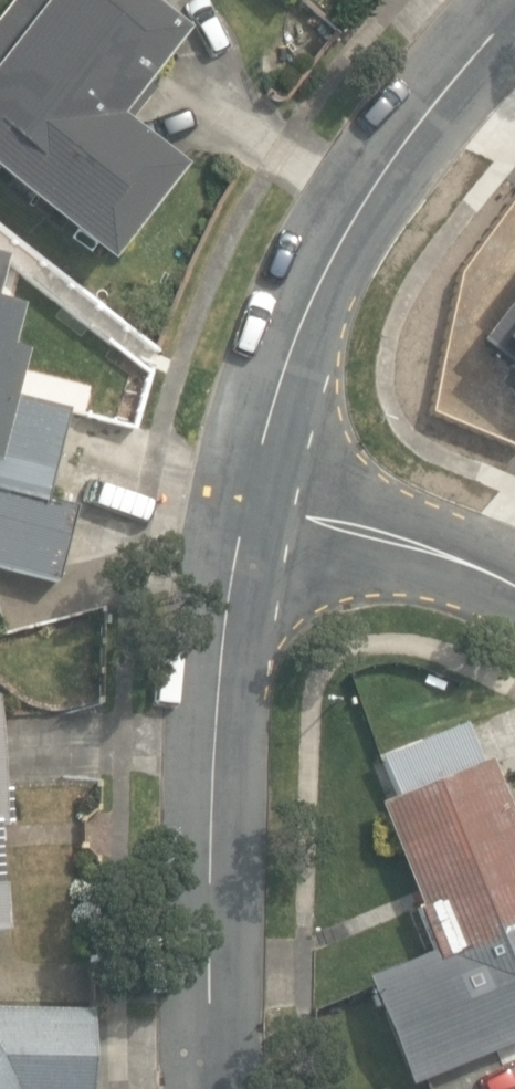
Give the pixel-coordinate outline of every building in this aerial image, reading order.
[(108,260),(183,166),(120,116),(187,32),(146,0),(11,0),(0,14),(0,174),(108,260)] [(58,581),(76,507),(46,499),(68,409),(12,394),(23,350),(7,346),(17,307),(0,303),(0,566),(58,581)] [(499,330),(503,333),(470,379),(514,412),(514,308),(499,330)] [(493,756),(483,760),(466,718),(381,752),(399,797),(381,805),(439,949),(368,978),(411,1084),(514,1042),(514,811),(493,756)] [(95,1011),(0,1009),(0,1088),(93,1088),(95,1011)] [(459,1088),(514,1088),(514,1056),(455,1079),(459,1088)]
